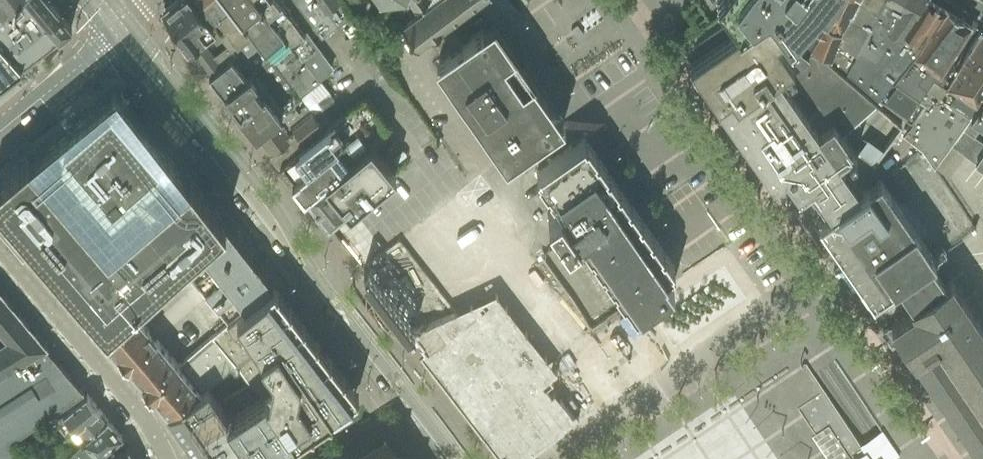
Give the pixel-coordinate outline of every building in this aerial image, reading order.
[(19,67),(40,51),(49,44),(57,37),(59,36),(34,8),(27,0),(18,0),(4,11),(0,14),(0,45),(19,67)] [(4,11),(18,0),(0,0),(0,6),(4,11)] [(34,8),(59,36),(71,26),(49,0),(27,0),(34,8)] [(163,11),(163,12),(164,13),(187,45),(203,32),(215,49),(227,40),(218,28),(210,21),(193,0),(177,0),(169,7),(168,6),(164,9),(164,10),(163,11)] [(251,28),(239,11),(230,0),(193,0),(210,21),(218,28),(227,40),(230,44),(251,28)] [(284,77),(298,95),(299,94),(319,78),(320,78),(310,66),(292,42),(264,6),(265,5),(261,0),(230,0),(239,11),(251,28),(272,54),(268,56),(284,77)] [(320,78),(332,68),(288,11),(290,10),(282,0),(261,0),(265,5),(264,6),(292,42),(310,66),(320,78)] [(319,34),(322,32),(349,13),(339,0),(294,0),(319,34)] [(418,13),(404,24),(401,26),(402,28),(405,32),(417,48),(430,39),(449,24),(453,21),(454,21),(481,0),(409,0),(418,13)] [(734,105),(778,74),(777,73),(791,62),(774,39),(788,29),(767,0),(764,0),(741,17),(745,24),(690,64),(692,66),(718,103),(728,96),(734,105)] [(727,5),(738,20),(741,17),(764,0),(724,0),(727,5)] [(788,29),(789,29),(813,0),(767,0),(788,29)] [(801,39),(829,52),(842,21),(841,21),(848,7),(850,8),(855,0),(821,0),(815,13),(814,12),(801,39)] [(829,52),(830,53),(847,68),(855,54),(856,52),(859,47),(884,0),(855,0),(850,8),(848,7),(841,21),(842,21),(829,52)] [(859,47),(864,50),(877,57),(888,37),(884,35),(887,29),(903,0),(884,0),(859,47)] [(887,29),(900,36),(898,39),(906,44),(908,48),(905,52),(906,53),(909,49),(908,45),(912,39),(903,33),(914,16),(916,17),(921,11),(918,9),(924,0),(903,0),(887,29)] [(903,33),(912,39),(908,45),(909,49),(906,53),(910,56),(912,53),(913,54),(946,8),(947,7),(946,7),(942,4),(934,0),(924,0),(918,9),(921,11),(916,17),(914,16),(903,33)] [(910,56),(877,96),(911,121),(907,127),(904,131),(921,145),(933,164),(950,141),(969,115),(948,101),(925,85),(932,74),(941,80),(944,75),(940,72),(960,39),(970,22),(968,21),(963,17),(948,8),(947,7),(946,8),(913,54),(912,53),(910,56)] [(449,24),(430,39),(442,56),(436,60),(448,78),(506,38),(497,26),(493,20),(472,35),(462,42),(449,24)] [(249,71),(268,56),(272,54),(251,28),(230,44),(234,50),(249,71)] [(941,80),(945,83),(956,90),(961,94),(982,60),(982,30),(981,29),(980,29),(979,28),(979,29),(979,28),(969,45),(948,78),(944,75),(941,80)] [(187,45),(207,71),(234,50),(230,44),(227,40),(215,49),(203,32),(187,45)] [(506,38),(448,78),(507,161),(564,121),(506,38)] [(19,67),(0,45),(0,82),(19,67)] [(207,71),(223,91),(249,71),(234,50),(207,71)] [(734,105),(765,148),(762,150),(763,152),(762,153),(768,161),(769,160),(770,162),(772,161),(782,174),(780,175),(781,176),(784,174),(799,195),(812,186),(830,209),(860,188),(840,161),(849,155),(851,158),(856,154),(842,135),(877,102),(826,58),(811,51),(778,75),(778,74),(734,105)] [(284,77),(268,56),(249,71),(223,91),(239,112),(265,92),(284,77)] [(961,94),(976,105),(982,95),(982,60),(961,94)] [(255,132),(300,97),(298,95),(284,77),(239,112),(255,132)] [(0,181),(0,218),(102,336),(132,308),(181,264),(185,260),(226,223),(206,197),(115,84),(0,181)] [(956,90),(948,101),(969,115),(976,105),(961,94),(956,90)] [(279,163),(291,179),(336,143),(346,157),(347,158),(368,140),(387,124),(362,94),(330,119),(323,125),(279,163)] [(976,105),(969,115),(950,141),(977,160),(982,165),(982,142),(975,136),(982,124),(982,125),(982,95),(976,105)] [(300,97),(255,132),(279,163),(323,125),(330,119),(321,108),(314,113),(312,110),(310,108),(301,96),(300,97)] [(856,146),(871,157),(881,144),(865,133),(856,146)] [(580,235),(635,313),(673,285),(665,273),(675,266),(584,136),(535,170),(560,206),(548,214),(568,243),(580,235)] [(346,157),(302,193),(328,226),(394,170),(368,140),(347,158),(346,157)] [(291,179),(302,193),(346,157),(336,143),(291,179)] [(897,283),(911,303),(943,282),(929,261),(934,257),(899,204),(911,196),(902,184),(891,192),(880,177),(861,190),(860,188),(830,209),(831,212),(817,222),(828,237),(827,238),(835,249),(836,248),(872,301),(897,283)] [(197,284),(198,284),(232,255),(243,246),(226,223),(185,260),(181,264),(197,284)] [(214,302),(258,265),(243,246),(232,255),(198,284),(214,302)] [(229,321),(273,284),(258,265),(214,302),(229,320),(229,321)] [(943,282),(911,303),(915,308),(890,325),(900,340),(901,340),(981,458),(982,458),(982,329),(949,278),(943,282)] [(169,415),(199,458),(204,458),(219,448),(226,458),(260,458),(351,397),(353,387),(298,318),(273,284),(229,321),(229,320),(211,335),(235,361),(225,369),(226,371),(238,362),(263,395),(230,416),(209,384),(211,382),(211,381),(169,414),(169,415)] [(45,344),(44,344),(43,344),(36,335),(37,334),(35,332),(34,333),(29,327),(30,326),(28,324),(27,324),(20,316),(20,315),(19,313),(18,313),(13,307),(13,306),(11,304),(4,296),(4,295),(3,294),(2,294),(0,292),(0,330),(0,331),(0,340),(2,343),(0,344),(0,372),(45,344)] [(132,308),(102,336),(127,364),(157,338),(157,337),(150,330),(143,321),(139,317),(132,308)] [(607,315),(612,321),(617,317),(613,310),(607,315)] [(225,369),(235,361),(211,335),(179,363),(148,389),(169,414),(211,381),(225,369)] [(157,338),(127,364),(129,366),(142,381),(142,382),(148,389),(179,363),(175,359),(157,338)] [(9,440),(67,401),(83,390),(45,344),(0,372),(0,458),(22,458),(9,440)] [(659,458),(902,458),(827,349),(659,458)] [(55,420),(75,444),(108,417),(100,407),(99,408),(97,405),(97,404),(88,393),(55,420)] [(64,454),(67,458),(83,458),(81,457),(93,449),(98,456),(98,455),(107,448),(114,441),(122,435),(111,421),(110,422),(109,420),(108,419),(109,418),(108,417),(75,444),(75,445),(64,454)] [(354,458),(397,458),(385,439),(380,443),(354,458)] [(113,458),(112,458),(134,458),(128,446),(113,458)] [(204,458),(226,458),(219,448),(204,458)]
